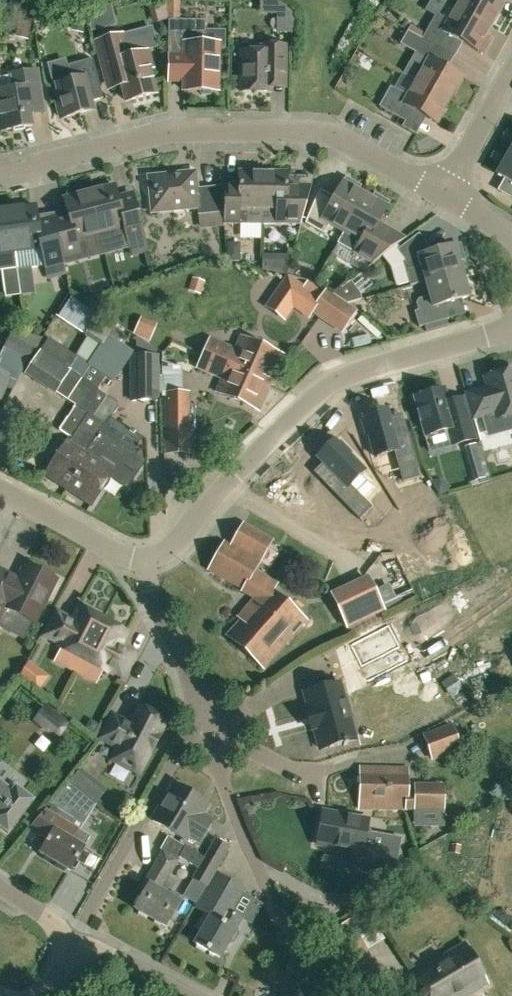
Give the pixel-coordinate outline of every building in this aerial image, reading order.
[(180,17),(189,17),(189,0),(180,0),(180,17)] [(288,10),(276,0),(275,0),(267,9),(279,20),(288,10)] [(504,4),(496,0),(446,0),(445,1),(456,7),(492,27),(504,4)] [(116,24),(110,3),(85,7),(91,31),(116,24)] [(492,27),(456,7),(449,20),(438,14),(426,34),(410,25),(408,29),(409,30),(433,43),(448,51),(456,37),(484,53),(492,38),(487,35),(492,27)] [(32,19),(20,16),(16,35),(28,38),(32,19)] [(83,29),(85,18),(74,16),(71,26),(83,29)] [(210,95),(213,90),(219,90),(219,42),(206,41),(206,19),(169,18),(169,53),(185,53),(185,82),(184,89),(199,89),(202,94),(210,95)] [(109,87),(123,83),(127,100),(156,92),(149,67),(153,66),(149,50),(158,48),(152,26),(123,34),(97,41),(105,70),(109,87)] [(426,56),(433,43),(409,30),(402,42),(426,56)] [(286,88),(286,71),(286,44),(257,43),(254,46),(254,50),(242,50),(242,90),(272,90),(272,88),(286,88)] [(62,117),(93,109),(91,101),(103,97),(93,57),(67,64),(71,79),(57,82),(61,99),(57,100),(62,117)] [(451,99),(464,75),(431,57),(418,80),(451,99)] [(42,98),(38,68),(10,73),(12,87),(0,89),(0,126),(1,130),(32,125),(30,113),(44,111),(42,98)] [(451,99),(418,80),(410,95),(392,85),(381,105),(409,121),(416,110),(438,122),(451,99)] [(511,151),(499,174),(511,181),(511,151)] [(263,224),(264,171),(240,170),(239,197),(226,197),(229,223),(263,224)] [(197,187),(196,171),(149,176),(153,211),(198,207),(198,214),(224,211),(221,185),(197,187)] [(297,224),(305,194),(287,189),(288,171),(264,171),(263,224),(297,224)] [(345,230),(366,194),(344,182),(331,205),(317,197),(306,222),(325,233),(331,222),(345,230)] [(145,237),(138,211),(133,191),(117,195),(115,185),(89,191),(100,231),(114,227),(119,244),(126,242),(145,237)] [(51,213),(56,232),(63,258),(89,252),(85,235),(100,231),(89,191),(64,198),(67,209),(51,213)] [(372,260),(388,238),(374,230),(387,207),(390,202),(374,192),(371,197),(366,194),(345,230),(337,243),(352,251),(353,249),(372,260)] [(63,258),(56,232),(51,213),(36,215),(35,206),(9,209),(15,249),(14,251),(16,267),(16,270),(46,265),(46,267),(63,263),(64,263),(63,258)] [(9,209),(0,210),(0,270),(16,267),(14,251),(15,249),(9,209)] [(410,286),(426,281),(463,271),(456,245),(432,252),(430,246),(420,233),(398,250),(405,259),(408,271),(406,271),(409,282),(410,286)] [(237,261),(236,243),(227,244),(228,261),(237,261)] [(447,319),(450,318),(445,303),(470,296),(463,271),(426,281),(431,296),(419,299),(417,303),(419,310),(415,311),(420,327),(425,325),(447,319)] [(275,293),(307,315),(310,312),(322,293),(307,283),(304,288),(287,276),(275,293)] [(201,294),(205,280),(192,277),(188,290),(201,294)] [(346,303),(362,299),(360,292),(351,280),(333,294),(346,303)] [(341,333),(357,310),(346,303),(333,294),(325,289),(310,312),(341,333)] [(100,344),(114,323),(98,313),(99,310),(70,293),(58,313),(86,330),(84,334),(100,344)] [(425,325),(427,331),(448,325),(447,319),(425,325)] [(28,359),(34,347),(11,336),(6,348),(28,359)] [(283,355),(240,337),(235,350),(210,339),(203,354),(270,384),(283,355)] [(71,369),(70,368),(77,357),(49,338),(42,350),(26,373),(55,392),(67,400),(82,378),(70,371),(71,369)] [(259,411),(270,384),(203,354),(197,368),(222,379),(216,392),(259,411)] [(132,401),(157,401),(157,357),(131,357),(132,401)] [(86,452),(96,438),(104,425),(93,417),(107,396),(98,389),(107,376),(90,366),(82,378),(67,400),(75,405),(76,405),(59,430),(72,438),(72,439),(70,441),(69,440),(46,474),(69,489),(91,455),(86,452)] [(511,413),(511,369),(486,377),(488,387),(467,393),(474,418),(495,412),(497,417),(511,413)] [(10,377),(0,373),(0,399),(10,377)] [(442,390),(440,387),(437,386),(431,388),(428,391),(428,394),(416,397),(427,436),(448,430),(452,445),(475,439),(468,414),(453,418),(444,389),(442,390)] [(174,392),(167,392),(167,393),(167,428),(189,428),(188,392),(174,392)] [(387,411),(362,418),(374,461),(399,454),(387,411)] [(333,442),(314,460),(344,490),(363,472),(333,442)] [(474,481),(486,478),(476,444),(464,447),(474,481)] [(92,504),(114,470),(91,455),(69,489),(92,504)] [(440,478),(431,481),(439,494),(450,491),(448,483),(440,478)] [(273,539),(243,521),(230,544),(224,541),(209,569),(244,589),(273,539)] [(19,578),(0,568),(0,619),(6,607),(35,622),(57,579),(26,564),(19,578)] [(351,635),(370,626),(367,620),(385,611),(368,574),(330,593),(347,629),(348,629),(351,635)] [(265,666),(304,621),(268,589),(227,635),(265,666)] [(83,658),(103,620),(80,608),(73,621),(58,612),(46,635),(61,643),(60,646),(83,658)] [(123,676),(135,653),(120,645),(126,633),(103,620),(83,658),(106,671),(108,668),(123,676)] [(394,620),(340,648),(348,662),(358,657),(368,671),(411,644),(394,620)] [(387,680),(449,648),(442,635),(380,667),(387,680)] [(453,649),(387,680),(396,698),(461,667),(453,649)] [(18,678),(27,684),(38,669),(27,661),(18,678)] [(18,677),(24,666),(21,665),(16,676),(18,677)] [(344,742),(354,739),(349,719),(351,719),(346,701),(344,702),(344,701),(335,704),(330,686),(314,690),(315,691),(306,693),(311,712),(308,713),(312,728),(316,727),(321,748),(330,746),(330,747),(344,743),(344,742)] [(159,734),(166,720),(140,706),(132,720),(127,722),(113,715),(101,738),(118,747),(112,759),(139,773),(150,751),(152,752),(161,735),(159,734)] [(99,727),(90,720),(84,728),(93,735),(99,727)] [(459,741),(456,733),(452,723),(422,734),(432,760),(462,749),(459,741)] [(444,811),(444,786),(408,786),(408,768),(361,766),(360,809),(407,811),(444,811)] [(83,824),(96,803),(69,781),(50,804),(51,805),(49,809),(47,808),(30,828),(42,835),(48,825),(54,829),(41,852),(72,870),(85,847),(84,846),(91,835),(64,818),(66,814),(83,824)] [(8,833),(33,800),(16,787),(12,792),(0,783),(0,827),(8,833)] [(203,835),(212,820),(203,814),(209,804),(173,783),(158,808),(159,809),(152,821),(185,840),(192,828),(203,835)] [(511,798),(511,785),(511,783),(500,789),(506,801),(511,798)] [(394,873),(400,838),(370,833),(367,828),(369,819),(323,810),(317,843),(352,850),(348,869),(381,875),(382,870),(394,873)] [(200,868),(205,858),(185,847),(179,857),(190,863),(198,867),(200,868)] [(168,881),(167,880),(178,859),(163,851),(151,872),(155,874),(135,909),(166,926),(180,902),(168,895),(176,882),(169,879),(168,881)] [(204,887),(218,865),(205,858),(200,868),(198,867),(191,880),(193,881),(195,882),(204,887)] [(234,941),(239,934),(238,932),(236,930),(236,929),(235,929),(242,918),(231,912),(245,890),(218,874),(198,908),(206,913),(198,927),(203,930),(195,943),(219,957),(229,940),(232,942),(234,941)] [(193,881),(184,896),(196,903),(204,887),(195,882),(193,881)] [(488,985),(465,943),(444,956),(460,984),(441,995),(442,995),(468,995),(488,985)] [(441,995),(460,984),(444,956),(414,974),(424,995),(442,995),(441,995)]
